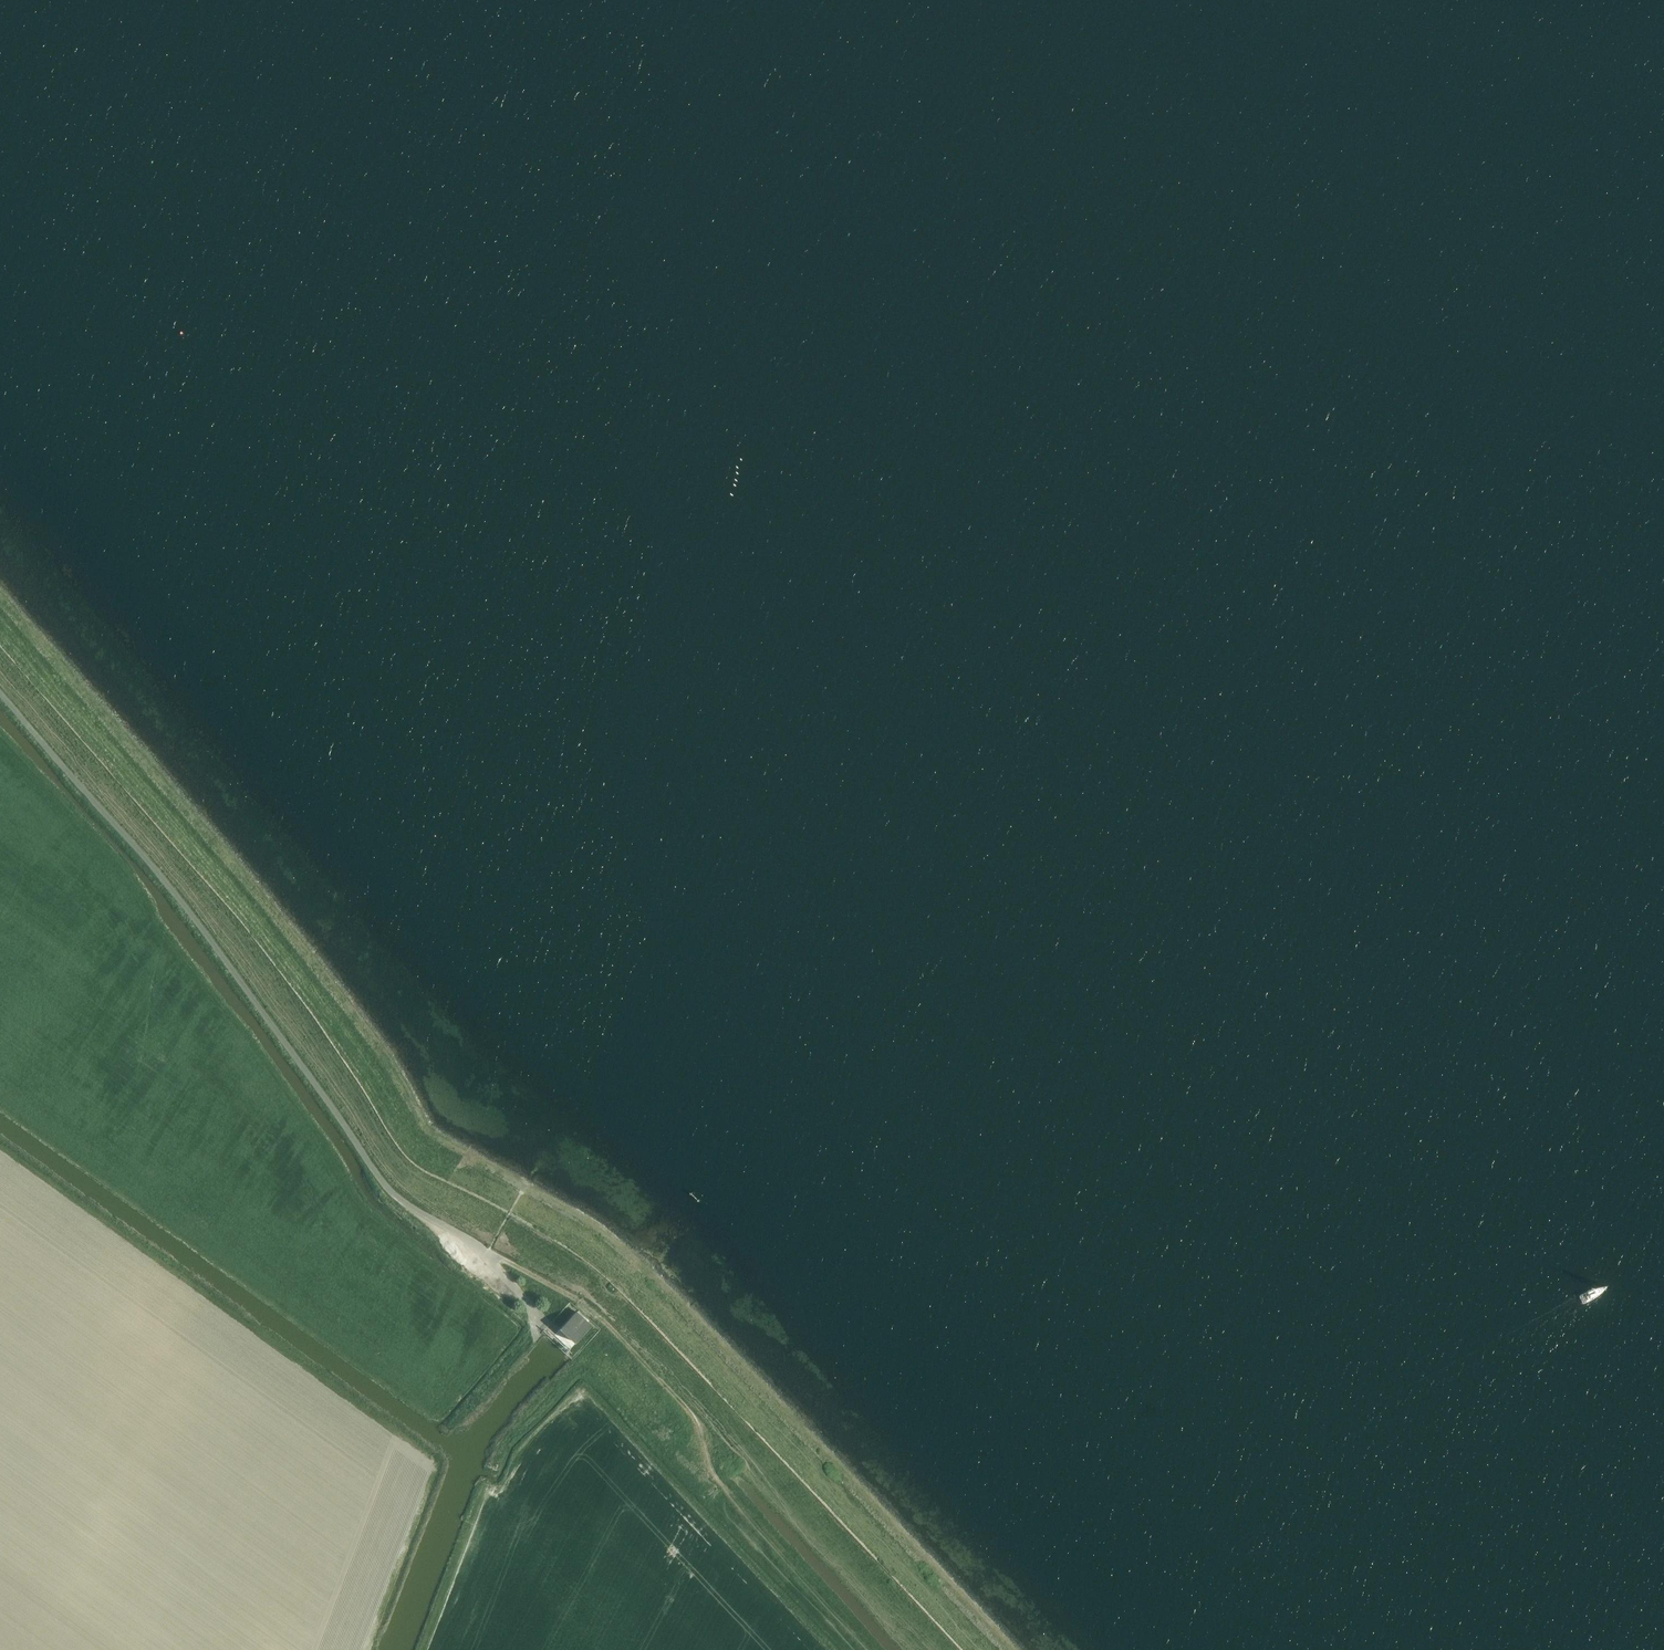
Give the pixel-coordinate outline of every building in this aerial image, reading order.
[(562,1327),(577,1342),(592,1326),(576,1312),(562,1327)]
